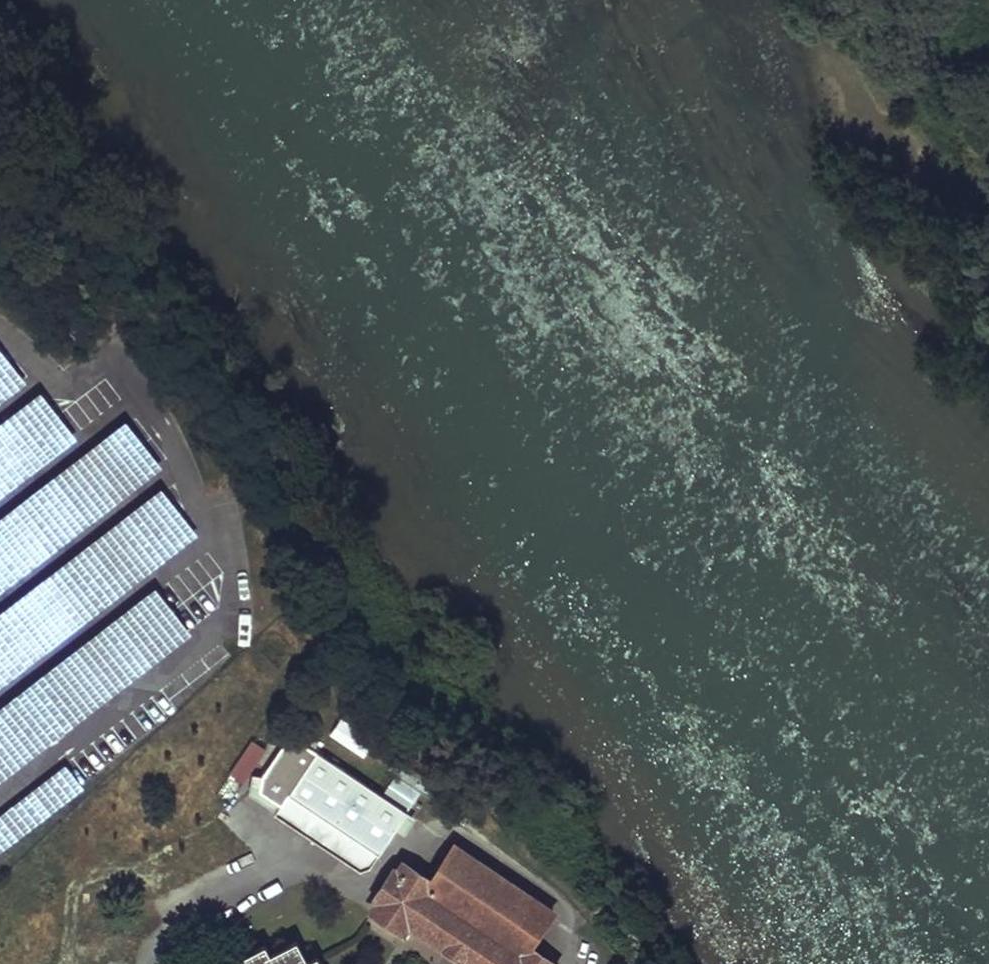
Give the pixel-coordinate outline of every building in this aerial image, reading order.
[(29,384),(0,346),(0,407),(29,384)] [(0,431),(0,502),(79,441),(45,396),(0,431)] [(0,525),(0,594),(164,469),(130,426),(0,525)] [(201,537),(166,492),(0,621),(0,691),(201,537)] [(195,638),(158,593),(0,717),(0,788),(195,638)] [(397,833),(408,817),(294,737),(267,776),(260,794),(281,807),(275,817),(360,874),(370,871),(379,858),(397,833)] [(0,819),(0,856),(84,791),(66,768),(0,819)] [(408,817),(397,833),(406,839),(417,823),(408,817)] [(429,885),(425,892),(463,917),(494,872),(456,847),(429,885)] [(494,872),(463,917),(425,892),(429,885),(401,867),(373,908),(403,928),(408,922),(469,963),(544,963),(526,952),(552,912),(494,872)] [(266,946),(233,963),(322,963),(319,958),(309,963),(298,943),(272,957),(266,946)]
